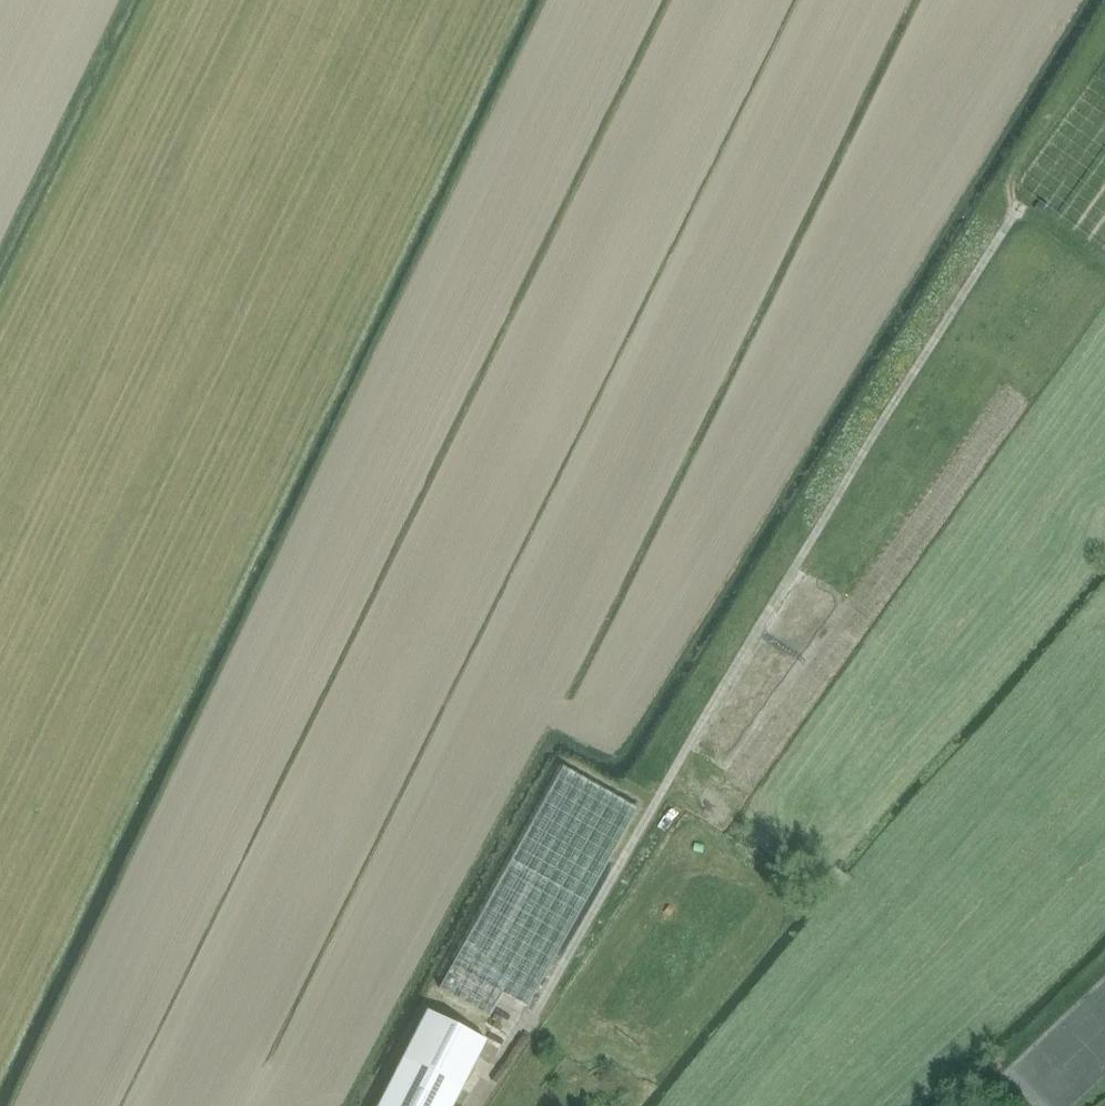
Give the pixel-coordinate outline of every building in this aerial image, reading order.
[(526,1010),(637,811),(561,768),(437,990),(489,1019),(502,996),(526,1010)] [(379,1105),(453,1105),(462,1088),(486,1041),(427,1011),(404,1058),(379,1105)]
